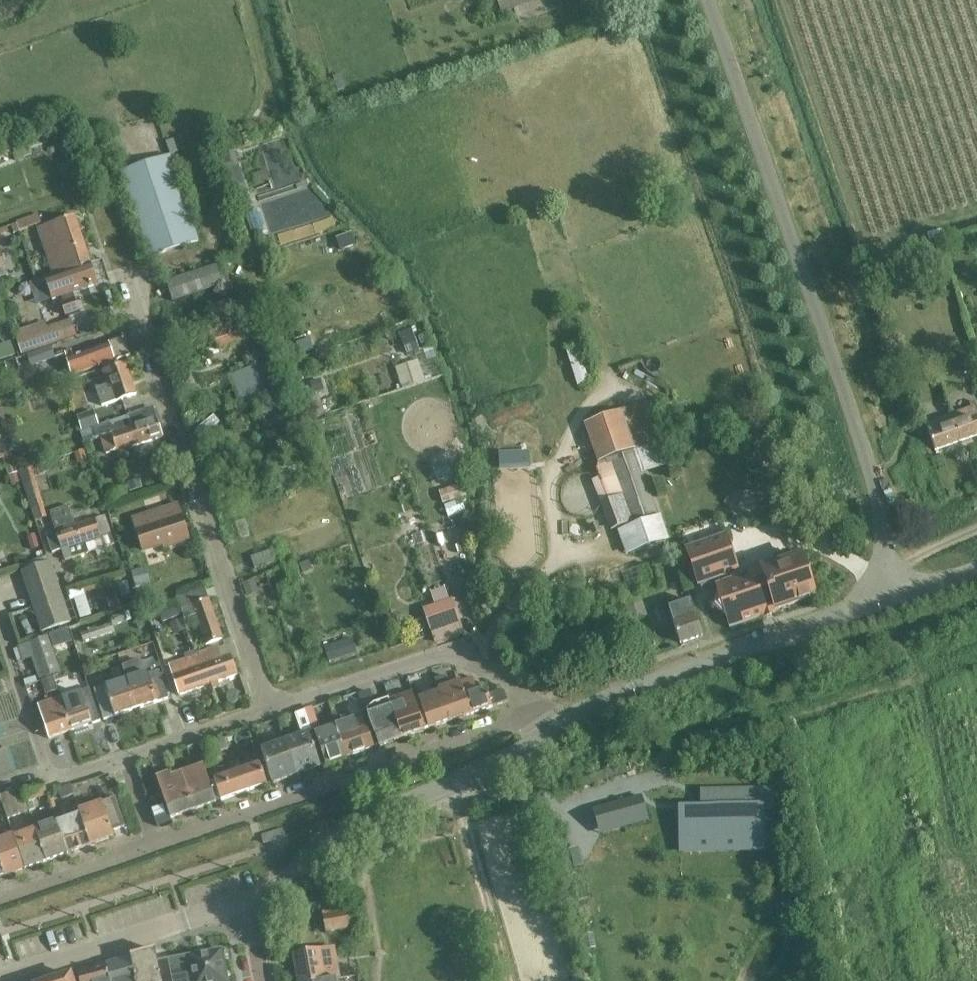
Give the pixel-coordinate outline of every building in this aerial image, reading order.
[(502,15),(539,2),(538,0),(496,0),(502,15)] [(53,140),(47,151),(53,154),(59,144),(53,140)] [(178,153),(174,140),(166,143),(171,155),(178,153)] [(26,143),(12,148),(16,160),(31,155),(26,143)] [(150,258),(198,242),(169,157),(121,173),(150,258)] [(70,160),(56,165),(58,173),(60,172),(62,179),(75,175),(70,160)] [(226,169),(239,208),(251,204),(245,186),(246,186),(239,165),(226,169)] [(267,233),(260,210),(248,214),(256,237),(267,233)] [(15,223),(16,225),(18,233),(42,225),(38,215),(15,223)] [(90,263),(75,217),(37,229),(52,276),(90,263)] [(351,237),(337,241),(340,252),(355,247),(351,237)] [(78,311),(72,292),(97,284),(90,263),(52,276),(44,278),(51,299),(60,296),(62,303),(60,304),(64,316),(78,311)] [(165,284),(172,303),(229,284),(222,265),(165,284)] [(105,294),(110,307),(117,305),(112,291),(105,294)] [(22,356),(55,345),(77,338),(71,320),(47,328),(46,322),(15,332),(17,339),(16,339),(22,356)] [(214,336),(219,351),(243,343),(240,335),(242,335),(240,328),(214,336)] [(242,335),(240,335),(243,343),(245,351),(263,345),(258,329),(242,335)] [(413,330),(400,334),(408,357),(420,352),(413,330)] [(580,371),(593,367),(581,332),(569,335),(580,371)] [(71,377),(101,366),(102,369),(115,365),(114,361),(129,355),(123,338),(108,344),(108,345),(74,357),(71,351),(64,354),(67,361),(65,362),(71,377)] [(0,347),(0,362),(15,357),(11,343),(0,347)] [(198,346),(206,368),(211,366),(208,361),(210,360),(209,358),(220,355),(216,343),(208,346),(207,343),(198,346)] [(31,368),(55,359),(51,348),(27,356),(31,368)] [(20,371),(16,360),(5,364),(8,375),(20,371)] [(962,367),(964,372),(970,373),(974,368),(972,362),(966,361),(962,367)] [(279,394),(267,363),(256,368),(267,400),(264,404),(265,428),(284,428),(284,422),(285,422),(284,416),(292,416),(292,409),(284,409),(284,406),(283,406),(279,394)] [(135,395),(125,365),(102,372),(107,386),(95,390),(101,407),(135,395)] [(406,365),(394,369),(401,390),(413,386),(406,365)] [(483,460),(515,456),(516,456),(532,454),(547,453),(552,451),(557,449),(561,445),(564,441),(566,436),(566,431),(566,425),(557,394),(551,374),(510,386),(469,399),(472,409),(477,429),(482,449),(483,460)] [(196,377),(173,385),(177,396),(177,397),(200,389),(196,377)] [(320,381),(308,385),(312,396),(323,392),(320,381)] [(136,398),(138,410),(158,407),(157,395),(136,398)] [(318,396),(307,400),(313,419),(324,415),(318,396)] [(959,441),(976,435),(976,419),(971,404),(966,405),(968,410),(950,417),(959,441)] [(124,418),(134,446),(151,441),(150,441),(162,437),(157,421),(152,423),(148,411),(127,418),(127,417),(124,418)] [(623,531),(631,554),(666,542),(643,477),(676,466),(668,444),(658,447),(653,432),(631,439),(623,415),(588,427),(601,466),(611,463),(622,497),(609,502),(618,529),(632,525),(633,527),(623,531)] [(95,416),(83,420),(86,429),(98,425),(95,416)] [(934,451),(959,441),(950,417),(925,426),(934,451)] [(116,452),(134,446),(124,418),(92,428),(95,440),(100,438),(105,454),(116,451),(116,452)] [(87,461),(84,451),(74,454),(77,464),(87,461)] [(10,457),(2,459),(8,477),(16,474),(10,457)] [(437,487),(460,479),(456,463),(433,469),(437,487)] [(19,474),(35,523),(48,519),(34,478),(45,474),(42,467),(19,474)] [(140,492),(138,485),(128,488),(130,496),(140,492)] [(464,497),(463,493),(461,486),(440,493),(443,504),(464,497)] [(188,538),(178,509),(176,504),(131,518),(142,549),(163,542),(164,546),(188,538)] [(84,555),(75,526),(69,507),(49,513),(56,532),(46,536),(51,553),(61,550),(65,561),(84,555)] [(114,546),(110,533),(104,516),(75,526),(84,555),(89,553),(85,542),(101,537),(105,549),(114,546)] [(235,524),(241,540),(250,536),(248,530),(248,529),(245,520),(235,524)] [(238,543),(232,527),(223,531),(229,547),(238,543)] [(778,610),(815,597),(802,558),(790,562),(787,554),(776,558),(778,563),(763,568),(761,565),(739,573),(726,535),(685,549),(699,589),(701,588),(701,590),(716,585),(731,627),(764,615),(765,617),(773,614),(773,612),(778,610)] [(34,536),(27,538),(31,551),(38,549),(34,536)] [(20,538),(5,543),(8,551),(22,546),(20,538)] [(255,570),(274,563),(270,551),(251,557),(255,570)] [(309,563),(299,566),(303,575),(312,572),(309,563)] [(20,574),(28,597),(39,633),(69,623),(49,564),(20,574)] [(150,584),(146,568),(131,572),(136,588),(150,584)] [(242,585),(247,598),(259,594),(255,581),(242,585)] [(205,589),(176,599),(179,608),(180,610),(209,600),(205,589)] [(85,598),(74,602),(80,622),(92,618),(85,598)] [(115,598),(106,601),(109,611),(118,608),(115,598)] [(222,639),(209,600),(180,610),(182,617),(184,620),(196,616),(206,645),(222,639)] [(426,610),(433,630),(457,621),(451,601),(426,610)] [(633,602),(619,607),(623,618),(637,613),(633,602)] [(674,626),(680,644),(702,636),(690,602),(669,609),(675,626),(674,626)] [(131,610),(138,632),(146,629),(139,608),(131,610)] [(180,610),(179,608),(159,615),(162,624),(182,617),(180,610)] [(124,613),(79,629),(81,636),(131,619),(128,611),(124,613)] [(182,621),(170,625),(174,636),(185,632),(182,621)] [(112,626),(82,637),(84,644),(115,633),(112,626)] [(62,635),(51,639),(54,650),(65,646),(62,635)] [(27,644),(19,647),(24,661),(32,659),(39,681),(59,674),(47,637),(27,644)] [(325,649),(329,662),(342,658),(338,645),(325,649)] [(212,684),(206,667),(205,665),(198,667),(194,657),(169,665),(179,695),(212,684)] [(214,691),(218,689),(217,687),(219,686),(217,682),(228,678),(226,673),(235,670),(231,658),(206,667),(212,684),(214,691)] [(126,679),(136,710),(167,700),(158,672),(147,675),(146,672),(126,679)] [(57,692),(52,678),(41,682),(46,696),(57,692)] [(476,693),(475,688),(472,678),(457,683),(460,684),(470,715),(507,703),(504,694),(501,691),(487,696),(485,689),(476,693)] [(103,721),(136,710),(126,679),(93,690),(103,721)] [(470,715),(460,684),(457,683),(438,690),(439,692),(449,723),(470,715)] [(59,698),(70,732),(100,722),(89,689),(59,698)] [(428,729),(449,723),(439,692),(417,700),(427,730),(428,729)] [(369,693),(357,697),(363,714),(375,709),(369,693)] [(427,730),(417,700),(415,701),(412,693),(388,701),(391,709),(401,739),(425,731),(425,730),(427,730)] [(372,749),(362,718),(363,718),(362,714),(363,714),(357,697),(356,695),(344,699),(352,722),(341,725),(339,722),(334,723),(335,726),(315,733),(326,766),(346,759),(346,758),(372,749)] [(48,739),(70,732),(59,698),(37,706),(48,739)] [(304,712),(309,728),(310,728),(311,732),(320,729),(312,708),(304,711),(304,712)] [(378,747),(401,739),(391,709),(368,717),(378,747)] [(285,743),(296,776),(319,768),(308,735),(285,743)] [(233,758),(227,740),(217,744),(216,743),(203,747),(214,780),(220,778),(217,771),(224,769),(221,762),(233,758)] [(272,784),(296,776),(285,743),(261,751),(272,784)] [(180,774),(193,811),(216,803),(203,766),(180,774)] [(267,786),(260,766),(214,782),(221,802),(267,786)] [(622,767),(604,774),(608,783),(625,777),(622,767)] [(193,811),(180,774),(171,777),(170,774),(156,779),(170,819),(193,811)] [(58,790),(61,800),(73,796),(70,786),(58,790)] [(1,797),(2,800),(10,819),(29,812),(20,789),(1,797)] [(703,809),(680,810),(681,826),(682,841),(699,841),(699,842),(744,841),(744,840),(762,840),(762,825),(763,825),(762,811),(771,811),(771,791),(702,792),(703,809)] [(641,798),(618,804),(624,828),(648,821),(641,798)] [(79,813),(80,816),(90,847),(113,838),(112,833),(125,828),(115,801),(79,813)] [(67,855),(90,847),(80,816),(56,825),(67,855)] [(67,855),(56,825),(55,822),(34,829),(35,831),(46,862),(67,855)] [(284,837),(282,830),(262,837),(265,845),(285,839),(284,837)] [(25,869),(46,862),(35,831),(13,838),(25,869)] [(1,841),(0,839),(0,865),(2,869),(0,869),(1,871),(2,871),(4,877),(25,869),(13,838),(13,837),(1,841)] [(948,860),(967,857),(965,848),(946,851),(948,860)] [(354,900),(352,891),(344,893),(345,902),(347,901),(348,908),(354,907),(353,900),(354,900)] [(350,929),(349,922),(345,901),(322,905),(327,933),(350,929)] [(170,961),(174,980),(228,980),(222,950),(170,961)] [(330,951),(330,950),(294,957),(299,980),(332,980),(336,980),(331,950),(330,951)] [(156,951),(132,957),(136,980),(162,980),(156,951)] [(132,957),(106,963),(106,964),(109,980),(136,980),(132,957)] [(106,964),(78,973),(80,980),(109,980),(106,964)]
